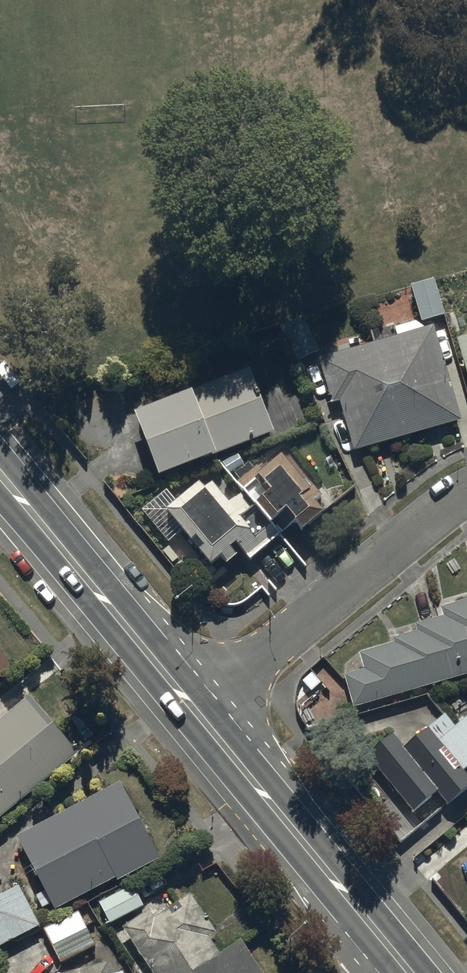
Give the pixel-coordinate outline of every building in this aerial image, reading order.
[(433,277),(409,284),(421,321),(445,314),(433,277)] [(302,314),(278,325),(295,361),(318,350),(302,314)] [(394,326),(396,335),(318,358),(331,401),(338,399),(353,449),(459,418),(432,325),(420,328),(418,320),(394,326)] [(454,338),(466,381),(466,334),(454,338)] [(249,368),(133,412),(157,474),(212,453),(213,455),(273,432),(249,368)] [(310,484),(306,487),(274,447),(234,480),(241,488),(257,475),(269,489),(255,501),(269,518),(283,507),(299,527),(321,510),(313,501),(320,495),(310,484)] [(227,503),(209,482),(203,488),(197,482),(176,500),(164,487),(139,509),(167,542),(180,530),(189,540),(193,537),(201,545),(196,550),(208,563),(218,555),(225,563),(235,553),(229,546),(234,542),(250,560),(278,535),(268,523),(253,535),(238,518),(251,507),(238,493),(227,503)] [(441,606),(444,616),(416,624),(418,630),(392,638),(393,642),(359,652),(364,669),(343,675),(352,706),(466,672),(466,599),(441,606)] [(11,667),(0,654),(0,676),(11,667)] [(28,696),(0,719),(0,815),(75,752),(28,696)] [(363,751),(411,812),(437,792),(446,804),(466,788),(466,775),(463,771),(466,768),(466,715),(455,725),(445,712),(403,745),(390,729),(363,751)] [(159,857),(119,781),(14,837),(53,910),(115,877),(117,880),(159,857)] [(132,884),(97,901),(108,923),(142,906),(132,884)] [(0,894),(0,945),(38,926),(17,886),(0,894)] [(121,927),(152,972),(261,972),(239,941),(219,955),(206,935),(214,930),(189,893),(169,906),(164,899),(121,927)] [(76,910),(42,928),(60,961),(94,943),(76,910)] [(122,970),(111,972),(107,961),(61,972),(123,972),(122,970)]
